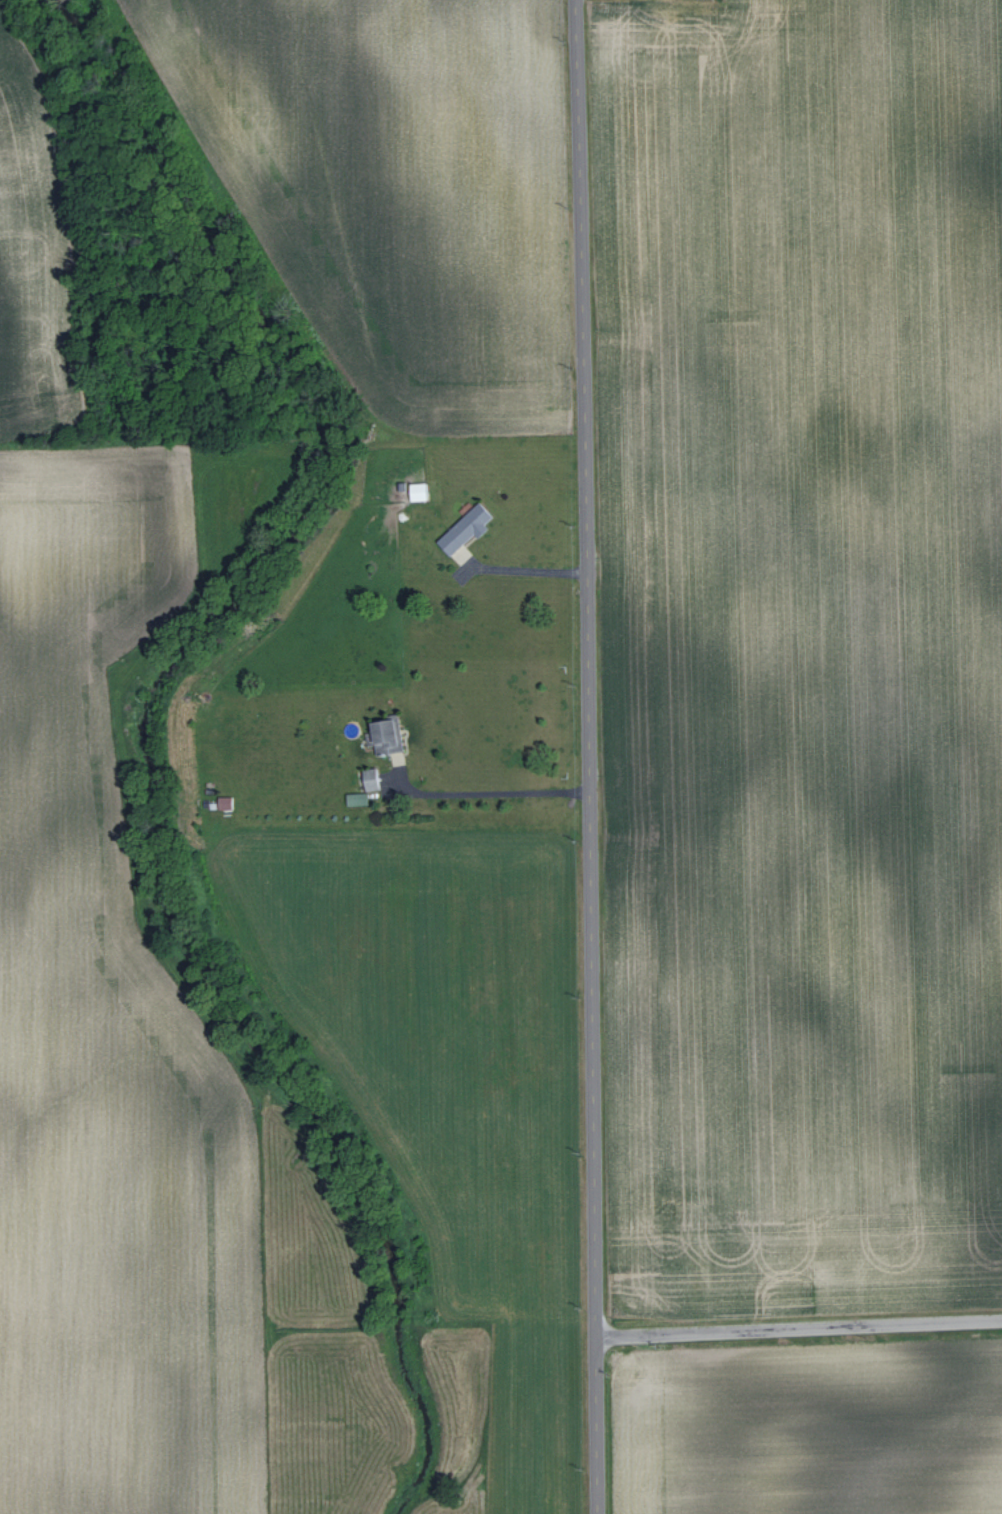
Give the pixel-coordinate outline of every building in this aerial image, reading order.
[(430,499),(430,482),(413,483),(414,500),(430,499)] [(497,516),(482,500),(439,541),(453,556),(477,534),(481,538),(491,528),(488,524),(497,516)] [(394,719),(375,722),(378,745),(391,744),(392,752),(406,750),(402,713),(393,714),(394,719)] [(382,789),(381,768),(365,769),(366,790),(382,789)] [(348,804),(369,804),(369,792),(348,793),(348,804)] [(234,808),(234,796),(219,796),(220,809),(234,808)]
